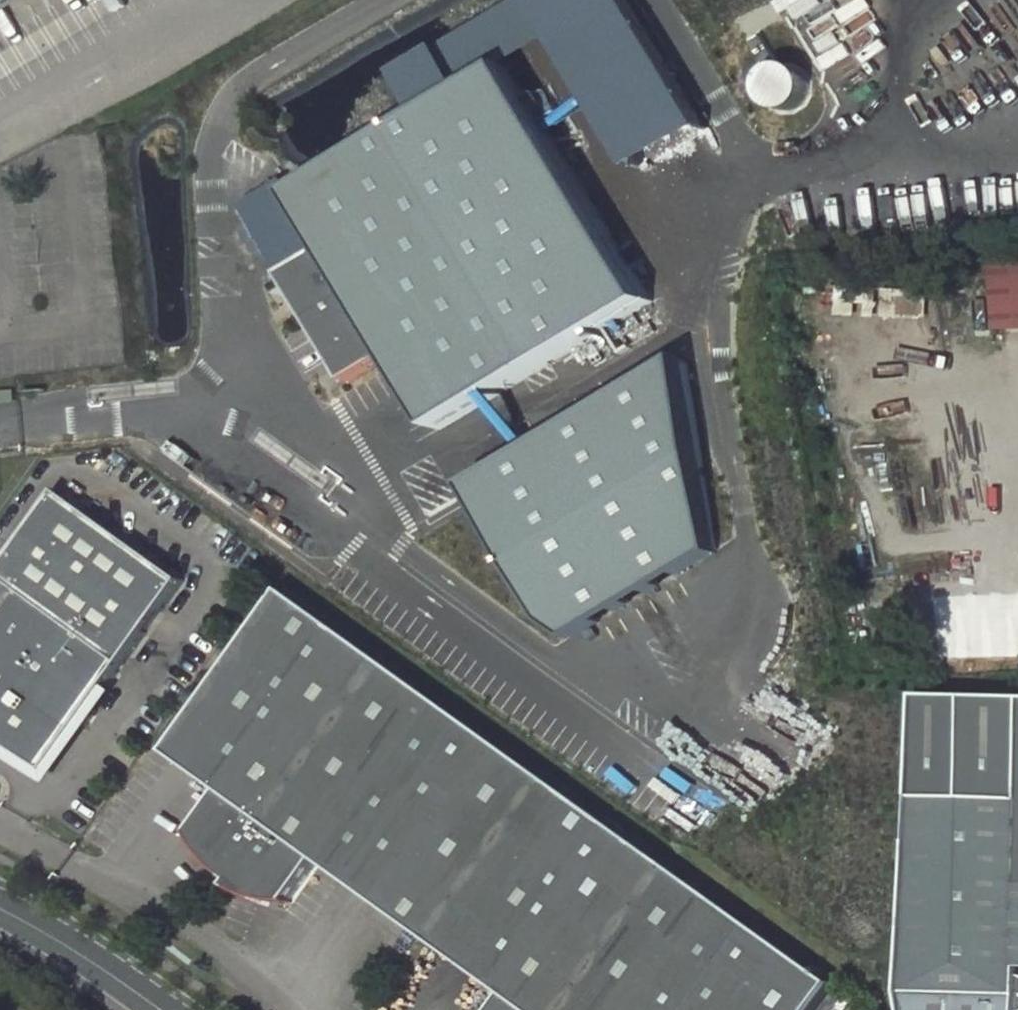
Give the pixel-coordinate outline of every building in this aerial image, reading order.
[(662,299),(508,55),(291,191),(315,229),(272,256),(339,363),(382,336),(445,436),(662,299)] [(1017,333),(1017,260),(990,262),(994,334),(1017,333)] [(18,383),(0,384),(0,395),(18,394),(18,383)] [(0,616),(0,740),(8,746),(47,771),(184,581),(59,491),(0,573),(0,609),(3,611),(0,616)] [(827,981),(284,589),(167,752),(220,790),(316,858),(503,993),(526,1009),(806,1009),(827,981)] [(919,693),(895,989),(1017,994),(1017,697),(919,693)] [(316,858),(220,790),(191,830),(189,828),(187,828),(189,832),(195,844),(202,854),(213,867),(229,880),(225,885),(239,894),(256,900),(274,902),(289,902),(288,900),(286,899),(316,858)] [(895,989),(900,1009),(1017,1009),(1017,994),(895,989)] [(503,993),(491,1009),(526,1009),(503,993)]
